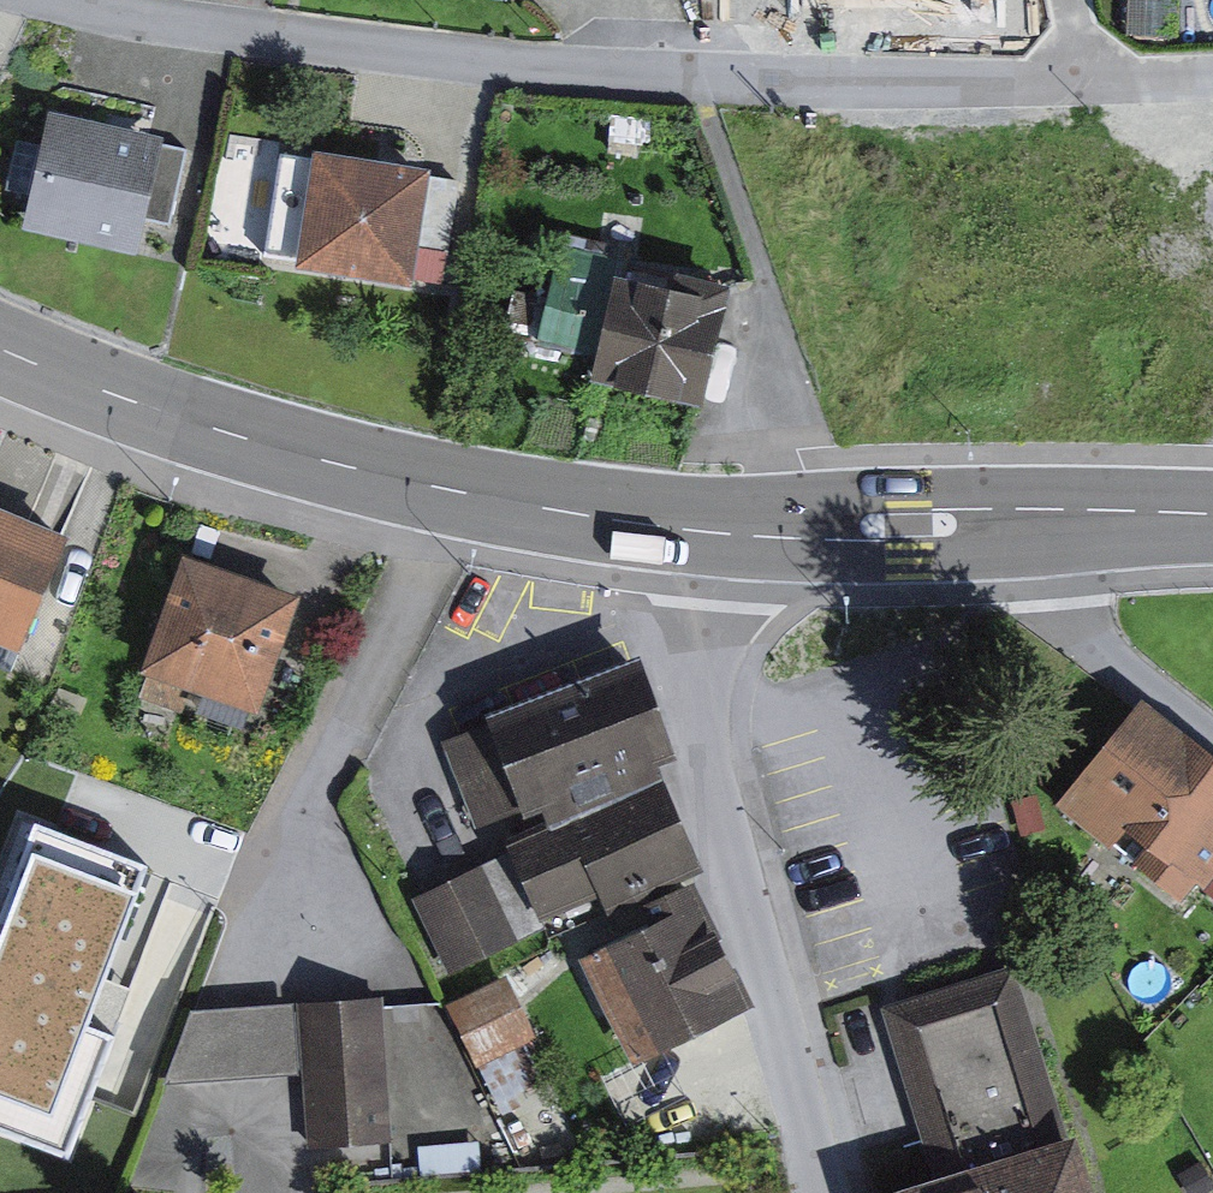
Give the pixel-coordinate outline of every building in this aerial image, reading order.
[(183,141),(185,132),(71,106),(63,142),(51,193),(43,226),(158,252),(165,219),(183,141)] [(24,187),(51,193),(63,142),(36,136),(24,187)] [(183,141),(165,219),(188,225),(206,146),(183,141)] [(457,173),(459,164),(341,144),(339,156),(323,254),(321,263),(439,282),(440,277),(457,173)] [(284,247),(323,254),(339,156),(300,150),(284,247)] [(457,173),(440,277),(464,281),(482,177),(457,173)] [(731,401),(761,283),(748,280),(580,237),(555,334),(624,351),(619,372),(731,401)] [(0,488),(0,631),(48,649),(95,523),(0,488)] [(257,709),(294,601),(187,564),(142,695),(185,709),(192,687),(257,709)] [(488,731),(450,747),(480,819),(497,812),(540,915),(601,889),(609,909),(702,870),(659,768),(680,760),(638,658),(484,722),(488,731)] [(1153,699),(1048,802),(1098,853),(1131,821),(1193,884),(1212,865),(1212,760),(1153,699)] [(38,831),(0,935),(0,1128),(68,1153),(112,1034),(87,1025),(144,869),(38,831)] [(511,939),(478,874),(420,903),(452,968),(511,939)] [(745,1004),(690,892),(634,919),(642,935),(589,961),(636,1058),(745,1004)] [(1017,951),(892,996),(956,1169),(890,1192),(1106,1192),(1017,951)] [(528,1036),(502,986),(453,1011),(479,1062),(528,1036)] [(383,996),(313,1001),(323,1140),(393,1135),(383,996)]
